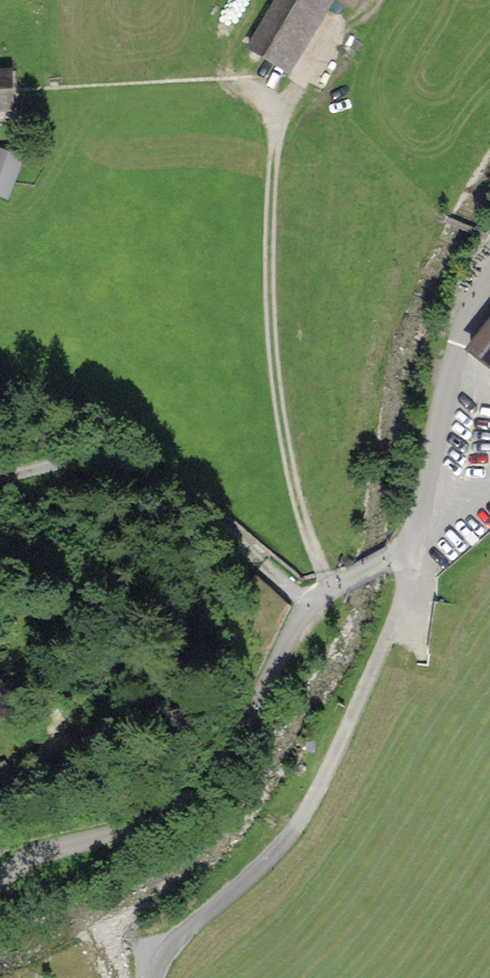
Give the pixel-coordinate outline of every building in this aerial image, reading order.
[(308,0),(262,0),(237,47),(292,76),(327,10),(308,0)] [(353,10),(358,0),(336,0),(353,10)] [(0,64),(0,102),(21,103),(21,64),(0,64)] [(9,199),(25,157),(0,147),(0,195),(9,199)] [(465,346),(489,366),(489,315),(465,346)]
